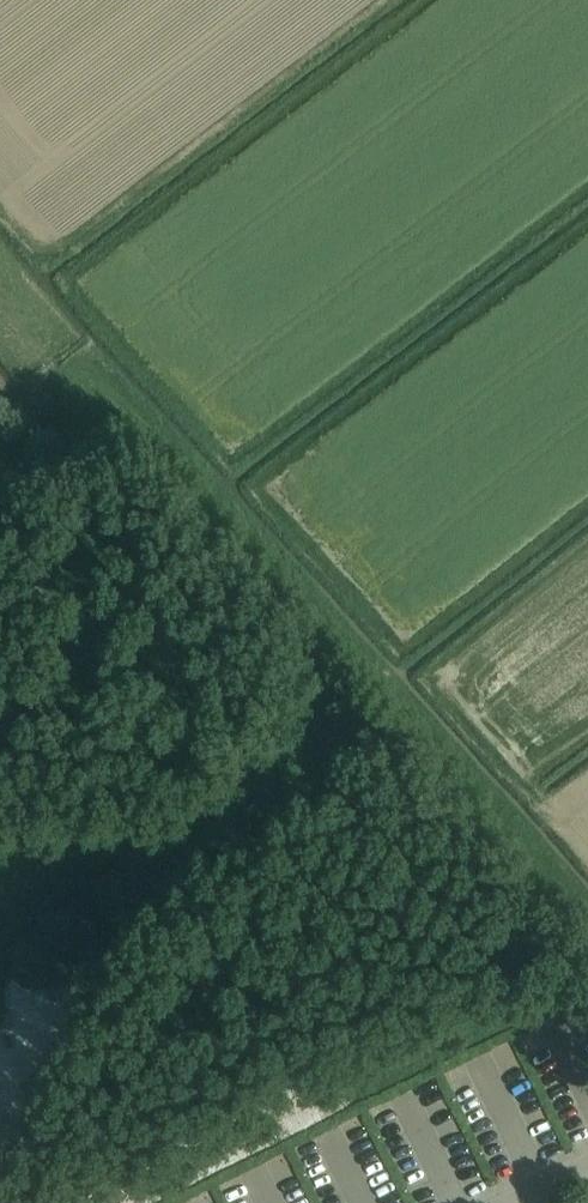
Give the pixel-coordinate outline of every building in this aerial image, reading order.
[(15,441),(31,433),(25,422),(22,423),(23,426),(11,432),(15,441)]
